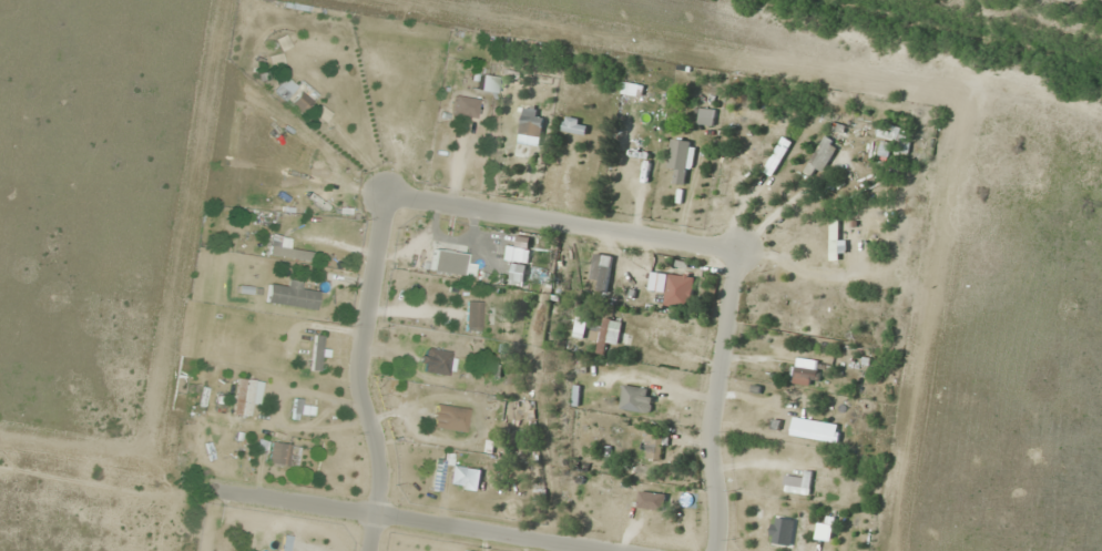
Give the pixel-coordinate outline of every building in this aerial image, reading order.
[(480,91),(496,91),(496,76),(481,75),(480,91)] [(275,87),(300,115),(319,98),(303,80),(296,85),(287,76),(275,87)] [(452,114),(476,119),(480,99),(456,94),(452,114)] [(510,132),(540,135),(543,110),(513,106),(510,132)] [(713,108),(698,108),(698,124),(713,124),(713,108)] [(585,135),(588,121),(564,115),(561,130),(585,135)] [(654,146),(656,129),(620,124),(618,142),(654,146)] [(817,180),(839,143),(824,134),(803,172),(817,180)] [(692,140),(669,139),(667,171),(675,171),(675,183),(690,184),(692,140)] [(887,166),(890,142),(879,140),(876,165),(887,166)] [(772,154),(772,143),(743,143),(743,154),(772,154)] [(321,206),(333,208),(343,164),(331,162),(321,206)] [(830,259),(840,259),(840,223),(830,223),(830,259)] [(331,243),(316,241),(315,251),(291,248),(292,237),(272,234),(269,255),(328,262),(331,243)] [(691,299),(693,288),(679,286),(680,275),(668,273),(663,305),(675,307),(677,297),(691,299)] [(316,309),(319,285),(281,280),(281,284),(270,283),(268,303),(316,309)] [(634,300),(634,287),(617,287),(617,300),(634,300)] [(467,330),(482,330),(482,300),(467,300),(467,330)] [(622,320),(600,317),(596,351),(605,352),(606,342),(619,344),(622,320)] [(323,335),(313,335),(313,370),(323,370),(323,335)] [(420,370),(465,377),(469,353),(424,346),(420,370)] [(650,412),(652,388),(622,385),(620,409),(650,412)] [(315,396),(296,396),(296,414),(315,414),(315,396)] [(433,428),(468,431),(469,407),(434,404),(433,428)] [(665,435),(643,434),(642,458),(664,458),(665,435)] [(268,461),(296,467),(300,447),(273,441),(268,461)] [(445,460),(435,459),(432,489),(442,490),(445,460)] [(670,495),(627,493),(626,503),(670,505),(670,495)] [(806,512),(797,511),(793,550),(802,550),(806,512)]
